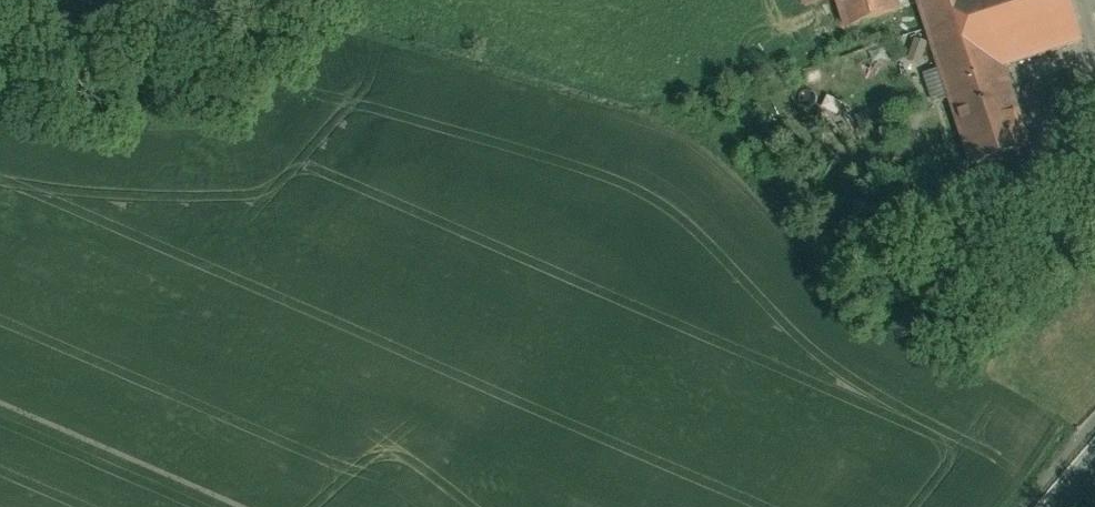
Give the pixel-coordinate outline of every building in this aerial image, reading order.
[(847,26),(903,7),(900,0),(838,0),(847,26)] [(973,159),(1032,139),(1004,58),(984,0),(918,0),(973,159)] [(1078,33),(1066,0),(984,0),(1004,58),(1078,33)]
